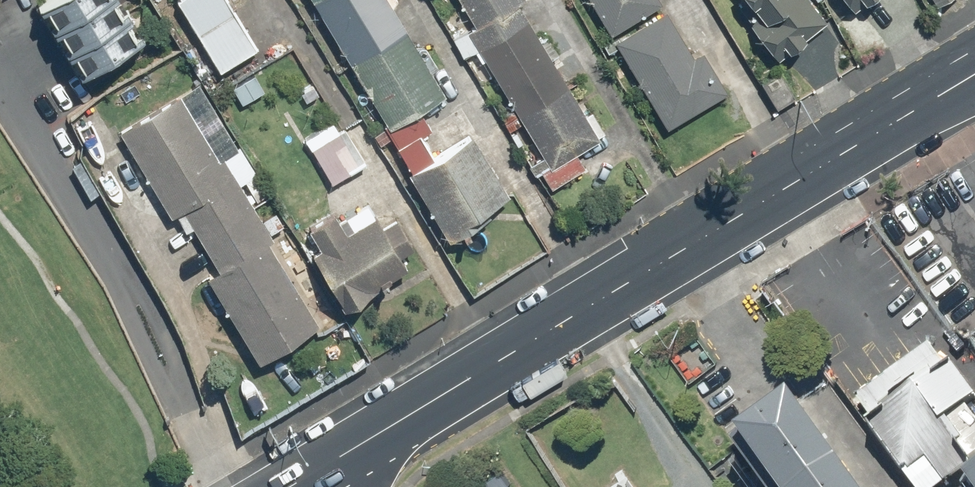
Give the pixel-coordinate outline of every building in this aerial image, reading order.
[(34,1),(80,69),(137,31),(116,0),(35,0),(34,1)] [(218,71),(258,47),(230,0),(175,0),(218,71)] [(381,118),(380,119),(416,182),(447,231),(507,194),(470,135),(434,158),(411,118),(447,96),(389,0),(311,0),(381,118)] [(473,27),(468,30),(551,169),(599,141),(517,4),(523,0),(457,0),(473,27)] [(609,32),(658,3),(657,0),(589,0),(609,32)] [(807,0),(744,0),(786,53),(825,23),(807,0)] [(663,12),(615,41),(667,128),(716,100),(663,12)] [(318,325),(179,94),(117,131),(257,362),(318,325)] [(311,144),(330,183),(367,165),(348,126),(311,144)] [(395,219),(382,226),(375,214),(342,234),(332,216),(309,229),(320,248),(310,255),(342,307),(408,267),(399,253),(411,245),(395,219)] [(928,347),(854,401),(870,423),(865,426),(910,486),(943,486),(971,467),(968,463),(974,458),(974,420),(965,407),(974,400),(974,397),(951,365),(945,370),(928,347)] [(788,403),(734,441),(767,486),(848,486),(788,403)]
